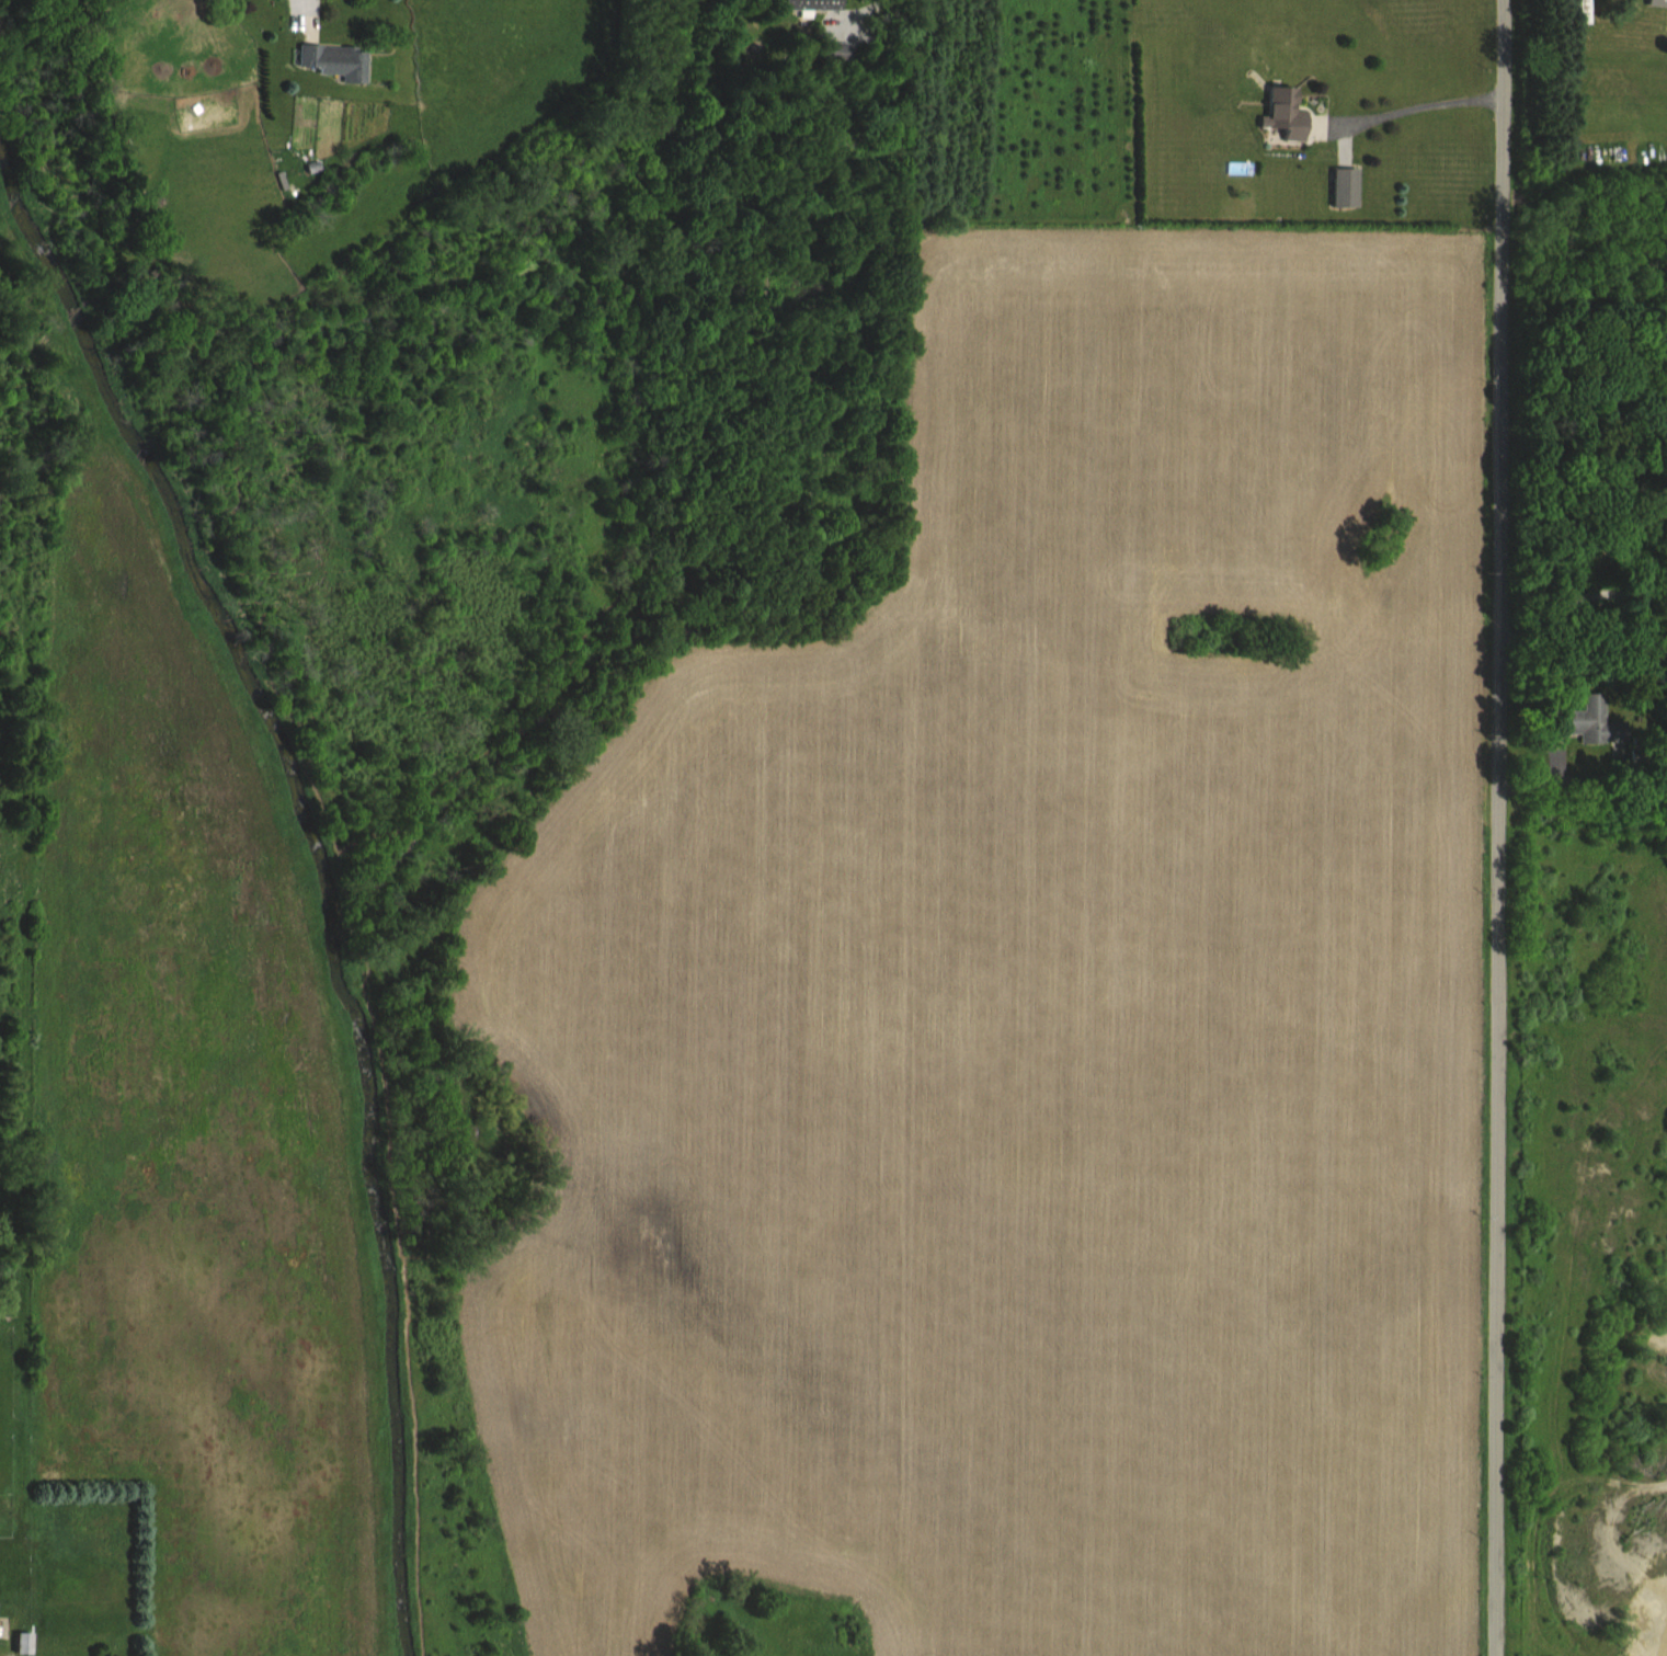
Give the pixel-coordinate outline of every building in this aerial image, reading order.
[(781,8),(840,8),(840,0),(781,0),(781,8)] [(1564,23),(1589,23),(1589,0),(1564,0),(1564,23)] [(846,62),(846,41),(822,41),(822,62),(846,62)] [(360,81),(362,46),(296,43),(295,65),(315,66),(315,72),(338,74),(337,81),(360,81)] [(1303,109),(1291,109),(1292,85),(1266,84),(1265,115),(1257,114),(1257,125),(1280,126),(1280,139),(1302,139),(1303,109)] [(1330,207),(1354,207),(1354,166),(1330,166),(1330,207)] [(1578,733),(1578,742),(1619,742),(1619,720),(1602,721),(1602,692),(1580,693),(1580,708),(1549,709),(1550,733),(1578,733)] [(27,1633),(13,1633),(13,1654),(27,1654),(27,1633)]
